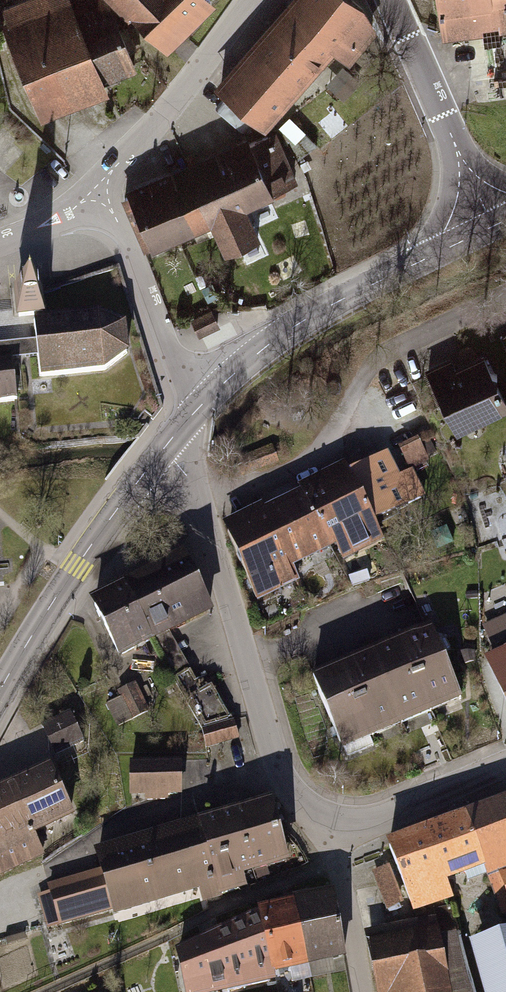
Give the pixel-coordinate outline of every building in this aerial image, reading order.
[(45,117),(106,93),(102,83),(133,71),(105,0),(92,0),(71,8),(68,0),(36,0),(3,13),(45,117)] [(217,5),(212,0),(116,0),(169,53),(217,5)] [(219,91),(261,127),(332,45),(346,56),(372,25),(363,9),(351,0),(299,0),(219,91)] [(505,28),(505,0),(436,0),(440,37),(505,28)] [(342,67),(325,85),(343,100),(359,82),(342,67)] [(267,137),(125,198),(146,248),(211,220),(226,253),(257,239),(244,207),(296,185),(276,138),(267,137)] [(40,368),(42,393),(106,386),(128,367),(125,332),(99,320),(46,325),(43,297),(13,300),(16,328),(35,326),(38,352),(40,368)] [(191,321),(199,340),(220,330),(211,312),(191,321)] [(15,370),(40,368),(38,352),(0,355),(0,371),(15,370)] [(486,362),(457,375),(453,367),(425,380),(455,445),(505,422),(505,407),(486,362)] [(0,371),(0,421),(20,420),(15,370),(0,371)] [(392,462),(351,481),(375,532),(419,511),(409,490),(433,479),(419,449),(402,457),(411,476),(401,481),(392,462)] [(384,551),(375,532),(351,481),(348,474),(299,497),(302,502),(329,559),(336,574),(384,551)] [(292,576),(329,559),(302,502),(265,519),(292,576)] [(299,591),(292,576),(265,519),(263,514),(221,533),(258,611),(299,591)] [(182,551),(123,581),(151,638),(211,608),(182,551)] [(123,581),(93,596),(121,653),(151,638),(123,581)] [(432,636),(402,649),(433,724),(463,712),(432,636)] [(402,649),(372,662),(404,737),(433,724),(402,649)] [(482,664),(505,719),(505,654),(482,664)] [(372,662),(342,674),(374,749),(404,737),(372,662)] [(342,674),(312,687),(344,762),(374,749),(342,674)] [(152,677),(122,690),(135,718),(164,704),(152,677)] [(78,712),(49,726),(60,750),(90,737),(78,712)] [(245,739),(239,719),(210,727),(216,747),(245,739)] [(189,792),(187,757),(135,760),(137,795),(189,792)] [(0,786),(0,846),(38,829),(77,811),(54,761),(0,786)] [(277,792),(230,805),(250,874),(260,871),(262,879),(274,875),(271,867),(297,860),(277,792)] [(392,839),(418,910),(458,895),(451,876),(491,862),(505,903),(505,798),(392,839)] [(230,805),(183,819),(203,887),(207,899),(253,885),(250,874),(230,805)] [(161,900),(203,887),(183,819),(141,831),(161,900)] [(118,912),(161,900),(141,831),(98,844),(104,866),(118,912)] [(394,865),(378,871),(391,906),(408,900),(394,865)] [(118,912),(104,866),(50,882),(52,891),(43,894),(51,922),(60,919),(63,928),(118,912)] [(352,955),(339,887),(302,894),(302,898),(314,962),(352,955)] [(278,969),(314,962),(302,898),(267,904),(267,910),(278,969)] [(280,975),(278,969),(267,910),(220,930),(230,988),(246,985),(246,981),(280,975)] [(371,930),(383,991),(480,991),(462,930),(447,933),(444,916),(371,930)] [(220,930),(203,939),(213,991),(230,988),(220,930)] [(473,942),(487,991),(505,991),(505,933),(473,942)] [(176,951),(184,991),(213,991),(203,939),(176,951)]
